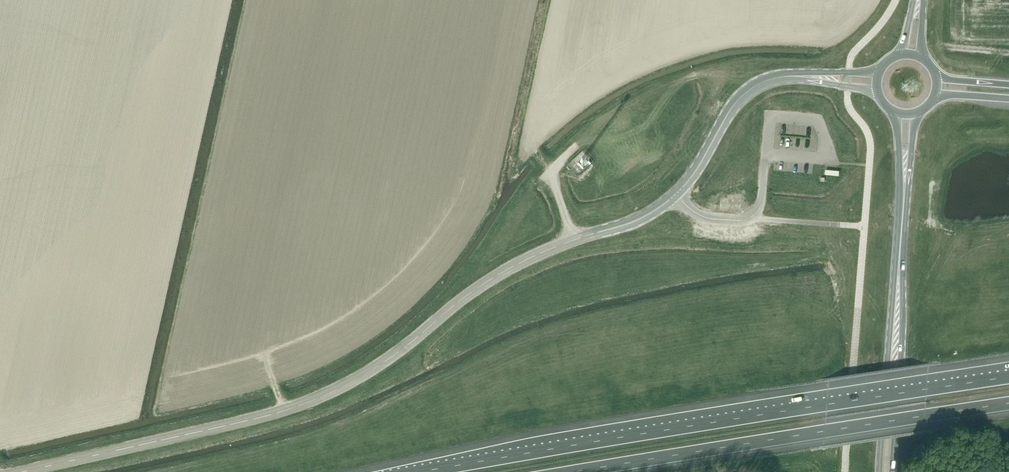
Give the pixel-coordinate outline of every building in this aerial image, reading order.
[(840,174),(841,166),(827,165),(827,173),(840,174)]
